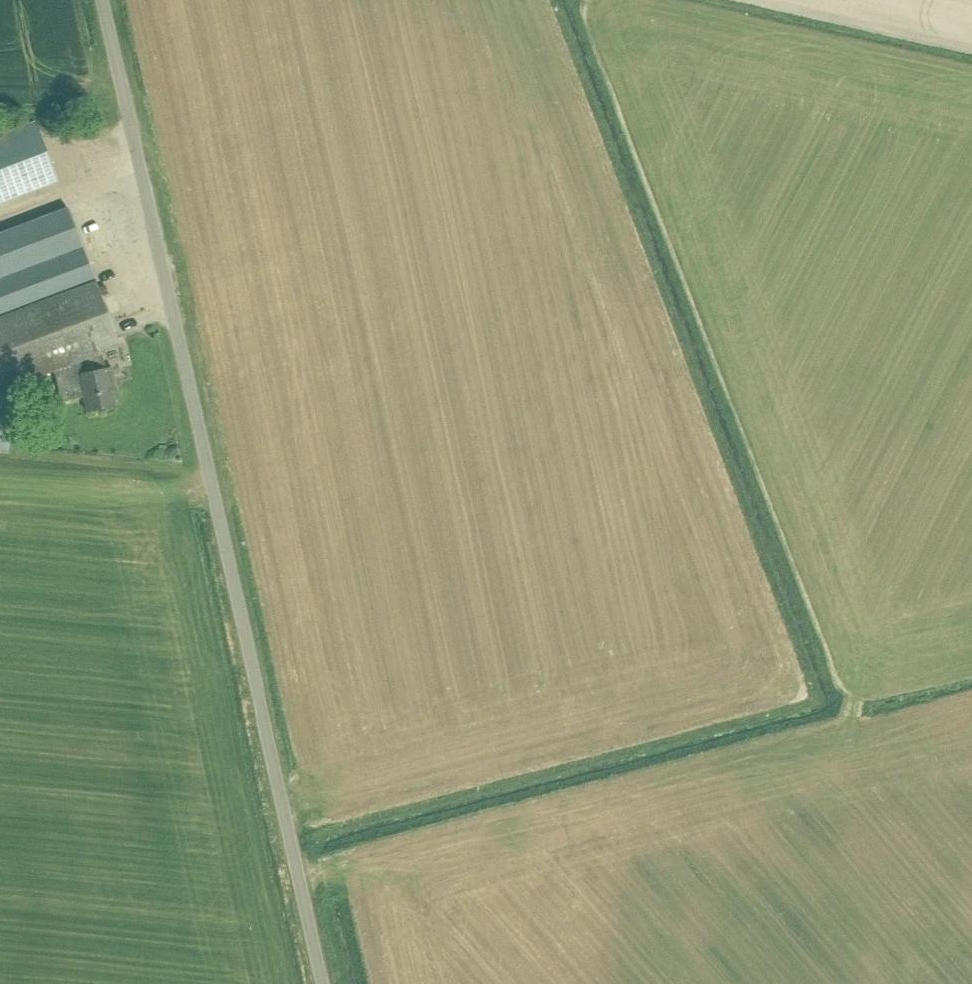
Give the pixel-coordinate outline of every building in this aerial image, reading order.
[(53,183),(31,124),(0,135),(0,202),(53,183)] [(0,232),(0,393),(54,373),(86,361),(84,352),(99,349),(101,356),(121,348),(69,207),(66,208),(0,232)] [(86,361),(54,373),(61,405),(84,399),(87,414),(91,429),(119,423),(115,407),(112,394),(118,393),(113,368),(104,370),(101,356),(99,349),(84,352),(86,361)]
